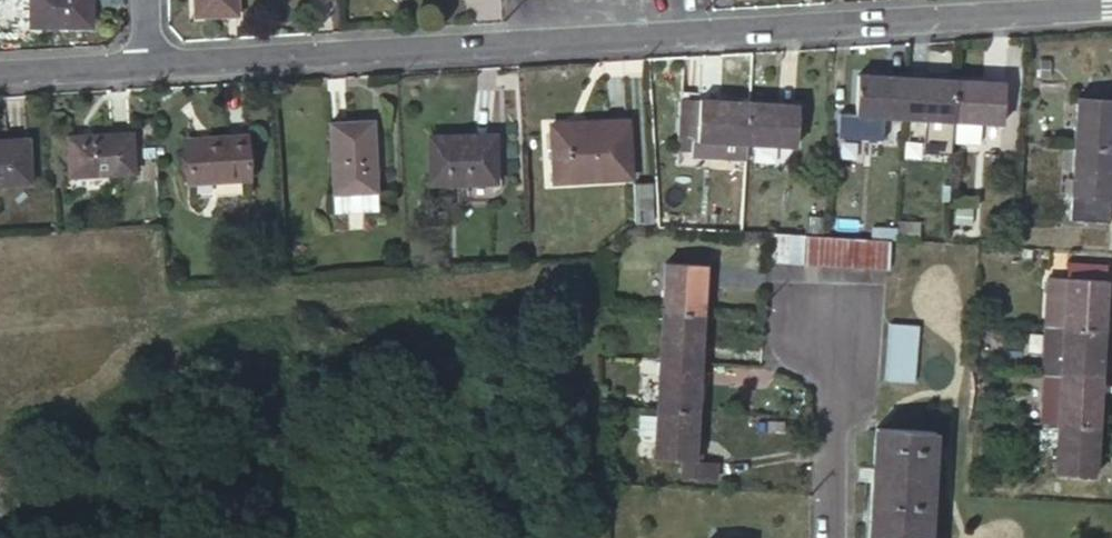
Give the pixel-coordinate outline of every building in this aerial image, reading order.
[(31,23),(94,21),(93,0),(31,0),(31,23)] [(236,14),(272,12),(271,0),(236,0),(236,14)] [(907,75),(859,72),(857,112),(904,115),(907,75)] [(904,115),(956,119),(959,78),(907,75),(904,115)] [(959,78),(956,119),(954,141),(981,143),(983,121),(1003,122),(1006,81),(959,78)] [(1076,146),(1111,149),(1111,99),(1079,96),(1076,146)] [(745,158),(747,141),(750,101),(702,97),(701,100),(682,98),(679,131),(698,133),(698,137),(714,138),(713,156),(745,158)] [(750,101),(747,141),(796,145),(800,105),(750,101)] [(550,124),(553,180),(632,176),(629,119),(550,124)] [(334,194),(377,192),(374,120),(331,122),(334,194)] [(698,133),(679,131),(678,145),(697,147),(696,154),(713,156),(714,138),(698,137),(698,133)] [(432,138),(435,186),(501,181),(498,134),(432,138)] [(67,139),(68,183),(130,180),(128,136),(67,139)] [(252,176),(252,172),(250,150),(250,138),(189,142),(191,180),(252,176)] [(0,143),(0,188),(27,186),(24,142),(0,143)] [(1071,218),(1108,221),(1111,168),(1111,149),(1076,146),(1071,218)] [(258,149),(250,150),(252,172),(260,172),(258,149)] [(638,177),(634,218),(651,220),(655,179),(638,177)] [(377,192),(334,194),(335,212),(378,210),(377,192)] [(771,232),(770,261),(784,262),(786,233),(771,232)] [(786,233),(784,262),(798,263),(800,234),(786,233)] [(814,235),(800,234),(798,263),(812,264),(814,235)] [(814,235),(812,264),(823,264),(827,264),(829,236),(824,235),(814,235)] [(844,237),(829,236),(827,264),(842,266),(844,237)] [(844,237),(842,266),(856,266),(857,237),(844,237)] [(872,238),(857,237),(856,266),(870,267),(872,238)] [(870,267),(886,268),(888,239),(872,238),(870,267)] [(1067,278),(1107,281),(1107,266),(1068,263),(1067,278)] [(666,265),(663,310),(702,312),(705,267),(666,265)] [(1067,278),(1049,276),(1045,327),(1104,330),(1107,281),(1067,278)] [(663,310),(659,358),(699,360),(702,312),(663,310)] [(892,324),(891,339),(916,340),(917,325),(892,324)] [(1104,330),(1045,327),(1042,375),(1044,375),(1100,379),(1104,330)] [(890,353),(915,354),(916,340),(891,339),(890,353)] [(890,353),(889,366),(914,368),(915,354),(890,353)] [(657,405),(696,408),(699,360),(659,358),(657,405)] [(889,366),(888,380),(914,381),(914,368),(889,366)] [(1057,424),(1097,427),(1100,379),(1044,375),(1041,423),(1057,424)] [(692,457),(696,408),(657,405),(653,454),(681,456),(692,457)] [(1094,476),(1097,427),(1057,424),(1054,473),(1094,476)] [(877,428),(876,428),(869,537),(927,537),(934,431),(877,428)] [(715,458),(692,457),(681,456),(680,472),(714,475),(715,458)]
